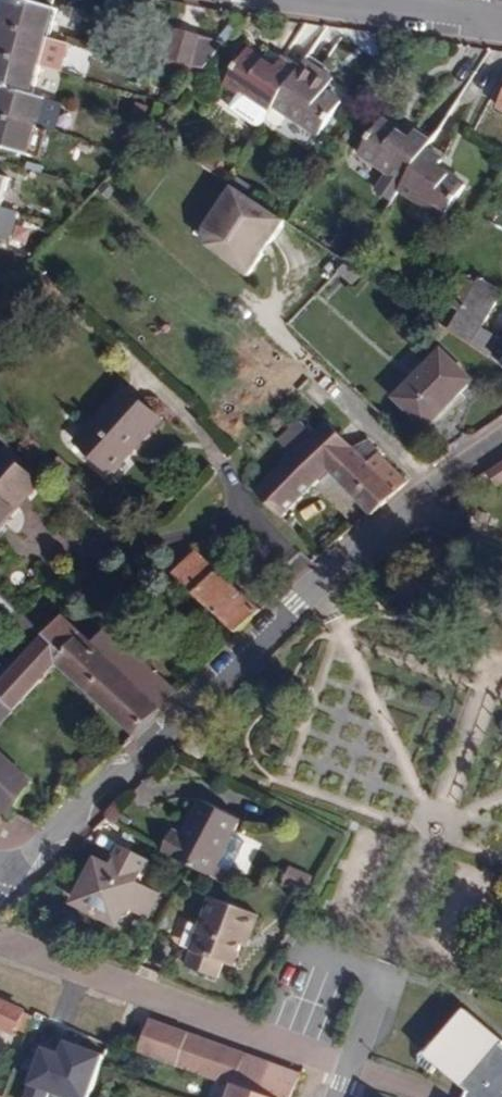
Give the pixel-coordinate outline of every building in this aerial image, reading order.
[(1,24),(49,38),(57,10),(49,8),(22,0),(8,0),(1,24)] [(28,1),(49,8),(51,0),(28,0),(28,1)] [(0,28),(0,55),(41,67),(49,38),(1,24),(0,28)] [(175,28),(166,65),(202,75),(224,42),(175,28)] [(269,112),(300,66),(283,55),(275,68),(246,50),(224,83),(269,112)] [(33,94),(41,67),(0,55),(0,86),(33,94)] [(303,61),(300,66),(269,112),(265,118),(264,120),(277,128),(284,126),(290,116),(320,135),(341,102),(324,91),(312,84),(320,71),(303,61)] [(202,75),(166,65),(165,69),(204,79),(205,76),(202,75)] [(332,79),(320,71),(312,84),(324,91),(332,79)] [(0,86),(0,116),(38,126),(46,98),(33,94),(0,86)] [(38,126),(0,116),(0,145),(30,154),(38,126)] [(403,182),(424,149),(420,146),(425,139),(411,132),(408,138),(379,120),(358,153),(403,182)] [(424,149),(403,182),(397,190),(443,219),(464,185),(436,168),(441,160),(424,149)] [(284,221),(234,186),(206,227),(207,243),(248,275),(284,221)] [(470,301),(464,310),(450,330),(489,356),(500,338),(483,327),(501,298),(501,288),(486,277),(470,301)] [(453,288),(446,297),(464,310),(470,301),(453,288)] [(501,364),(501,345),(493,359),(501,364)] [(472,380),(441,349),(393,398),(426,429),(472,380)] [(159,419),(125,389),(76,442),(111,473),(159,419)] [(372,514),(407,482),(387,462),(385,464),(375,455),(367,462),(326,421),(271,476),(269,475),(255,489),(282,518),(329,470),(372,514)] [(1,449),(0,450),(0,528),(39,483),(1,449)] [(490,469),(498,483),(501,481),(501,461),(490,469)] [(73,498),(82,489),(72,480),(64,490),(73,498)] [(195,550),(173,574),(213,611),(237,632),(260,610),(195,550)] [(6,623),(19,610),(0,594),(0,618),(6,623)] [(19,610),(6,623),(28,641),(39,628),(19,610)] [(1,725),(57,662),(136,735),(161,708),(160,706),(174,691),(108,628),(93,645),(63,615),(0,683),(0,724),(1,725)] [(96,746),(81,760),(93,773),(108,760),(96,746)] [(10,817),(31,782),(0,754),(0,807),(10,817)] [(206,877),(227,833),(235,817),(198,798),(180,834),(170,829),(158,853),(206,877)] [(220,885),(227,872),(242,840),(227,833),(206,877),(220,885)] [(142,869),(146,863),(117,849),(106,871),(87,877),(81,875),(78,879),(75,887),(75,893),(76,905),(82,914),(85,917),(91,921),(103,925),(111,924),(126,919),(128,913),(144,921),(157,896),(150,892),(141,887),(138,879),(142,869)] [(87,877),(106,871),(93,865),(87,877)] [(297,891),(302,874),(285,868),(280,886),(297,891)] [(150,892),(142,869),(138,879),(141,887),(150,892)] [(201,929),(189,961),(186,968),(216,978),(221,963),(231,967),(242,935),(247,937),(255,915),(211,900),(201,929)] [(185,956),(189,961),(201,929),(177,921),(170,940),(174,944),(179,939),(190,951),(185,956)] [(179,939),(174,944),(185,956),(190,951),(179,939)] [(0,999),(0,1025),(15,1032),(24,1011),(0,999)] [(414,1055),(420,1060),(416,1063),(427,1072),(435,1065),(465,1091),(463,1096),(501,1096),(501,1041),(462,1007),(434,1043),(428,1039),(414,1055)] [(298,1074),(148,1021),(138,1051),(231,1084),(226,1096),(290,1096),(298,1074)] [(56,1055),(39,1048),(24,1088),(48,1096),(89,1096),(104,1056),(62,1040),(56,1055)]
